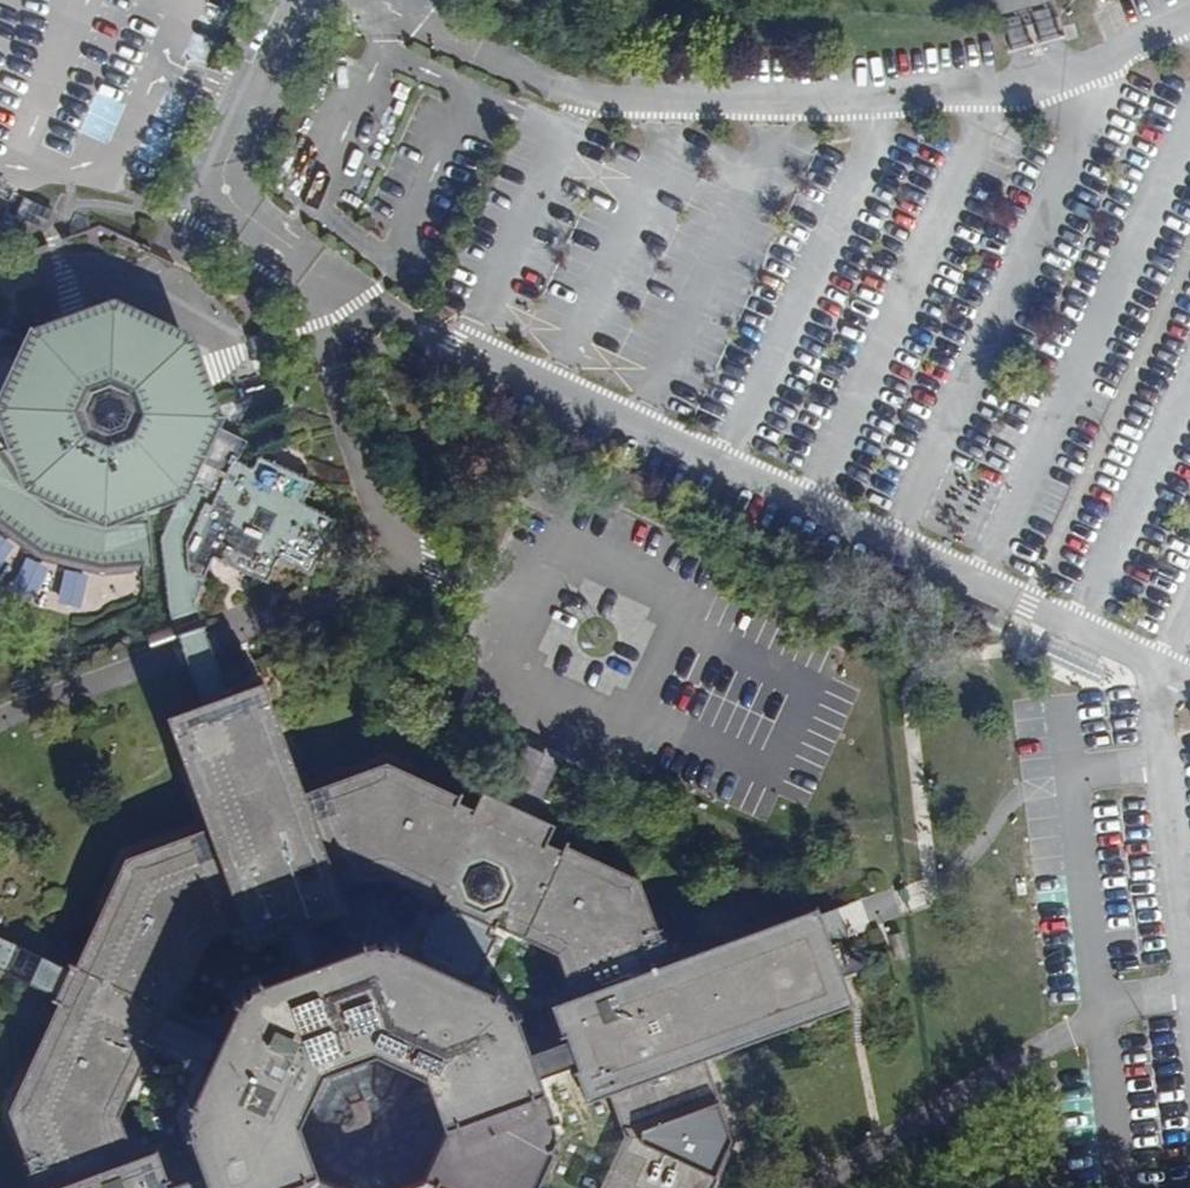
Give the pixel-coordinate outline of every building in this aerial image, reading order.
[(108,143),(124,103),(98,92),(82,132),(108,143)] [(24,196),(16,215),(43,228),(51,208),(24,196)] [(18,546),(136,329),(114,319),(99,327),(94,312),(58,323),(63,338),(51,342),(48,343),(47,344),(0,321),(0,533),(18,546)] [(250,468),(234,461),(243,441),(194,418),(196,415),(190,401),(202,396),(190,362),(176,366),(172,352),(136,329),(18,546),(39,559),(105,575),(164,569),(169,611),(185,655),(202,701),(165,714),(207,827),(125,858),(74,964),(70,962),(68,967),(0,936),(0,970),(55,995),(53,1000),(56,1002),(8,1108),(37,1187),(529,1187),(556,1128),(536,1076),(576,1061),(578,1065),(575,1067),(587,1099),(608,1092),(623,1133),(598,1187),(711,1187),(735,1135),(706,1056),(854,1000),(831,940),(821,913),(818,905),(669,957),(639,878),(568,845),(565,850),(546,841),(553,824),(480,790),(472,807),(457,800),(459,795),(384,761),(304,790),(263,680),(224,693),(207,646),(191,601),(209,561),(265,584),(276,561),(308,575),(334,519),(302,503),(311,483),(255,456),(250,468)] [(872,924),(861,897),(821,913),(831,940),(872,924)]
